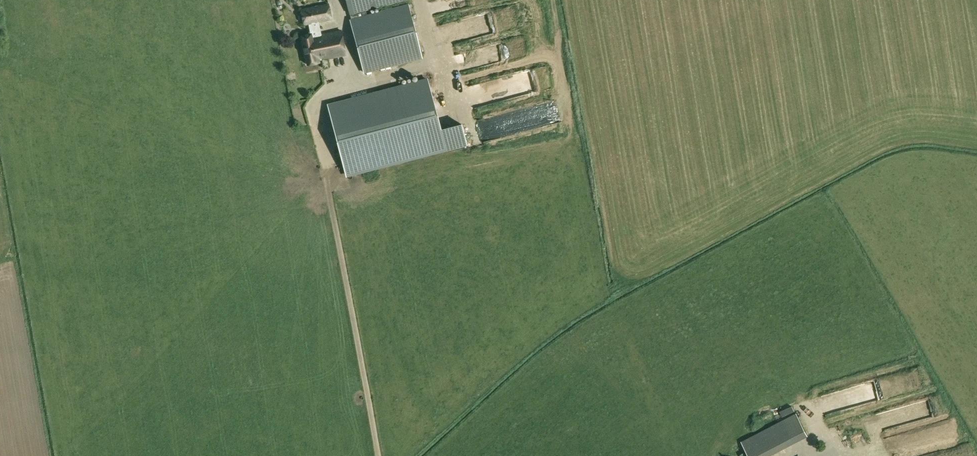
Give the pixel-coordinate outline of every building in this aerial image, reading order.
[(350,14),(402,0),(347,0),(350,14)] [(304,25),(308,24),(310,33),(301,35),(307,65),(320,62),(319,60),(346,55),(341,31),(321,34),(319,21),(332,19),(329,4),(301,10),(304,25)] [(409,5),(350,20),(364,72),(422,57),(409,5)] [(428,78),(329,105),(347,174),(467,142),(461,123),(441,129),(428,78)] [(488,79),(471,83),(472,89),(484,87),(487,100),(492,99),(488,79)] [(795,414),(741,443),(748,455),(767,455),(806,436),(795,414)] [(956,439),(965,437),(963,423),(953,425),(956,439)]
